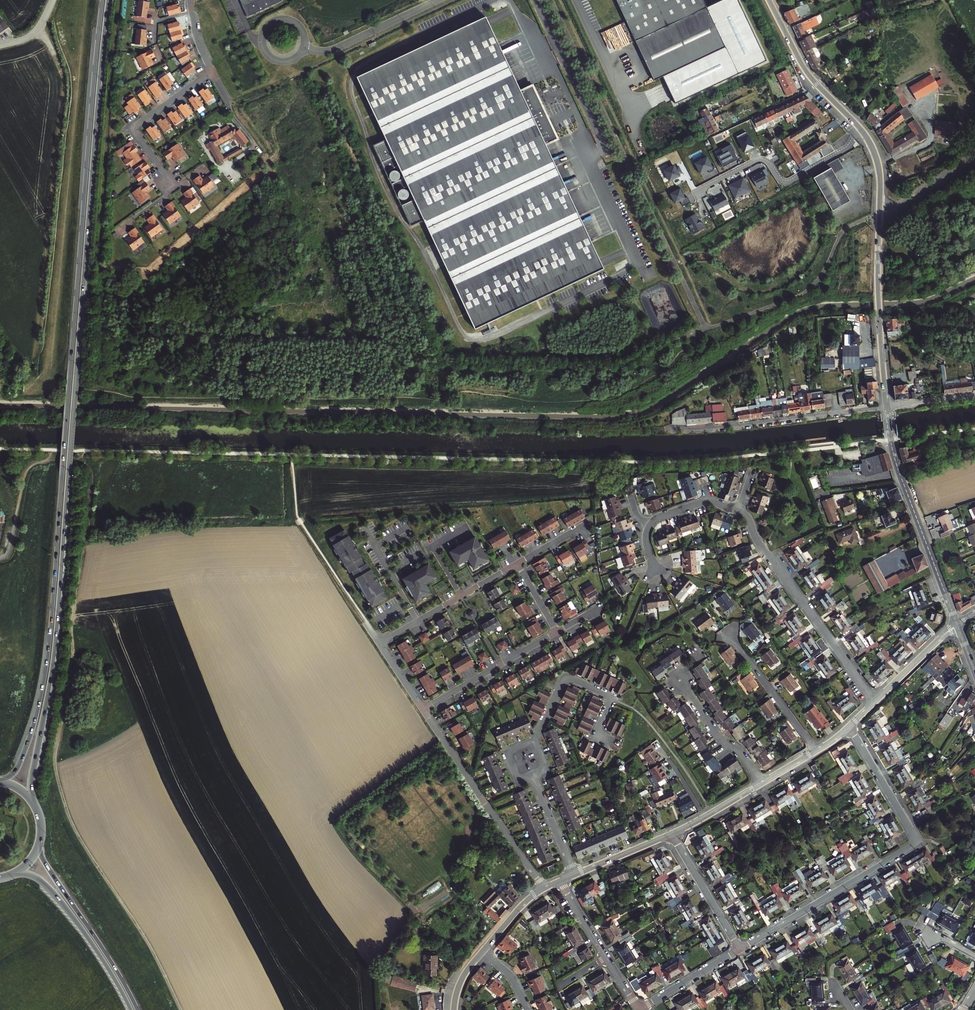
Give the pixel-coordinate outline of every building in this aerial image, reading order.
[(145,0),(137,0),(135,15),(145,16),(145,6),(146,7),(147,0),(145,0)] [(248,17),(283,1),(283,0),(241,0),(248,17)] [(653,81),(663,76),(725,47),(706,7),(703,0),(615,0),(653,81)] [(663,76),(676,103),(767,61),(739,0),(720,0),(706,7),(725,47),(663,76)] [(166,5),(169,14),(181,10),(180,6),(178,7),(177,2),(166,5)] [(791,23),(799,20),(794,11),(797,10),(802,8),(801,5),(783,13),(789,24),(791,23)] [(861,15),(865,22),(871,20),(867,12),(861,15)] [(794,30),(816,19),(815,16),(792,27),(794,30)] [(520,92),(485,17),(356,77),(386,141),(375,147),(386,171),(398,166),(404,178),(392,183),(396,192),(407,187),(413,199),(402,205),(412,225),(423,220),(474,329),(603,269),(546,146),(558,140),(533,86),(520,92)] [(794,30),(799,40),(806,37),(805,33),(804,30),(819,23),(816,19),(794,30)] [(10,29),(3,21),(0,23),(0,35),(10,29)] [(168,23),(170,32),(182,29),(182,25),(180,26),(178,21),(168,23)] [(804,30),(805,33),(820,25),(819,23),(804,30)] [(617,26),(602,32),(609,47),(615,44),(617,49),(625,45),(617,26)] [(137,27),(135,43),(145,44),(145,39),(144,39),(145,28),(137,27)] [(182,29),(170,32),(172,41),(183,38),(181,33),(183,32),(182,29)] [(799,40),(804,52),(812,48),(815,46),(810,35),(806,37),(799,40)] [(173,46),(176,55),(188,49),(187,46),(185,46),(183,42),(173,46)] [(804,52),(808,61),(816,57),(812,48),(804,52)] [(137,56),(143,69),(153,64),(150,58),(154,55),(152,49),(137,56)] [(188,49),(176,55),(180,63),(190,58),(188,53),(190,52),(188,49)] [(820,65),(816,57),(808,61),(813,70),(824,65),(823,63),(820,65)] [(192,62),(181,69),(186,77),(195,70),(192,66),(194,65),(192,62)] [(776,75),(786,97),(796,92),(787,70),(776,75)] [(940,85),(946,82),(940,71),(911,86),(918,99),(941,87),(940,85)] [(158,80),(166,91),(169,89),(168,87),(172,84),(166,74),(158,80)] [(147,87),(155,99),(158,96),(157,94),(161,91),(155,82),(147,87)] [(900,85),(895,87),(904,101),(906,104),(910,102),(900,85)] [(197,92),(205,104),(212,98),(206,89),(201,92),(200,90),(197,92)] [(136,95),(144,106),(148,104),(146,102),(151,99),(144,90),(136,95)] [(186,100),(194,111),(202,106),(195,96),(191,100),(190,98),(186,100)] [(805,96),(785,105),(788,113),(793,111),(794,114),(800,111),(799,108),(803,106),(811,113),(817,107),(805,96)] [(133,97),(126,103),(132,112),(134,114),(137,112),(135,110),(140,107),(133,97)] [(875,127),(882,119),(876,113),(879,110),(876,108),(879,106),(874,101),(867,108),(872,112),(869,115),(866,120),(875,127)] [(889,113),(898,104),(896,102),(886,110),(889,113)] [(176,107),(184,119),(191,113),(185,104),(180,107),(179,105),(176,107)] [(785,105),(775,110),(778,118),(784,115),(788,123),(792,121),(788,113),(785,105)] [(893,143),(886,130),(904,117),(905,119),(912,115),(906,105),(875,128),(876,132),(891,155),(918,139),(920,142),(927,138),(915,119),(908,123),(914,132),(893,143)] [(694,112),(698,119),(708,113),(704,106),(694,112)] [(764,115),(767,122),(778,118),(775,110),(764,115)] [(165,115),(173,126),(181,121),(174,112),(170,115),(168,113),(165,115)] [(698,119),(701,124),(711,118),(708,113),(698,119)] [(769,126),(767,122),(764,115),(753,120),(756,127),(761,125),(762,129),(766,127),(769,133),(771,131),(769,126)] [(711,118),(701,124),(708,135),(718,130),(711,118)] [(767,122),(769,126),(771,126),(770,124),(779,120),(778,118),(767,122)] [(155,123),(163,134),(170,128),(163,119),(159,122),(158,120),(155,123)] [(814,120),(783,140),(798,165),(801,170),(810,165),(806,160),(802,154),(794,141),(813,129),(816,133),(821,130),(814,120)] [(936,121),(935,135),(954,137),(955,123),(936,121)] [(144,130),(152,141),(160,136),(153,126),(149,130),(148,128),(144,130)] [(218,150),(215,144),(230,135),(234,140),(236,138),(242,145),(248,142),(247,140),(242,134),(239,130),(233,133),(230,128),(220,134),(217,129),(209,134),(213,141),(207,144),(219,164),(242,150),(240,147),(222,157),(218,150)] [(737,137),(746,155),(750,152),(749,150),(755,147),(753,143),(752,143),(746,133),(737,137)] [(806,152),(809,158),(820,151),(823,157),(834,151),(823,134),(819,137),(822,142),(806,152)] [(162,154),(166,160),(171,156),(175,162),(183,156),(175,144),(162,154)] [(717,157),(720,163),(719,164),(721,168),(732,162),(732,163),(738,160),(734,152),(735,152),(731,145),(722,150),(723,154),(717,157)] [(128,165),(130,168),(140,160),(136,154),(135,155),(134,154),(137,151),(132,146),(121,154),(125,159),(122,161),(126,166),(128,165)] [(700,174),(708,170),(709,173),(714,171),(707,158),(695,164),(700,174)] [(810,175),(832,211),(849,201),(833,174),(843,168),(838,159),(810,175)] [(134,177),(138,182),(148,175),(150,174),(147,170),(146,171),(146,170),(149,168),(144,162),(133,170),(137,175),(134,177)] [(664,170),(670,181),(679,176),(678,174),(682,172),(679,166),(675,168),(674,165),(664,170)] [(757,188),(768,182),(763,171),(751,177),(757,188)] [(198,176),(192,180),(201,194),(213,186),(207,177),(201,181),(198,176)] [(750,191),(743,179),(729,186),(736,199),(750,191)] [(149,189),(145,183),(132,193),(140,204),(149,198),(144,192),(149,189)] [(691,203),(687,196),(685,198),(682,193),(683,193),(681,188),(670,193),(675,203),(680,200),(683,206),(691,203)] [(186,197),(181,202),(187,210),(198,202),(189,189),(183,193),(186,197)] [(715,211),(729,204),(724,195),(710,202),(715,211)] [(168,211),(163,215),(169,224),(180,216),(171,202),(165,206),(168,211)] [(150,224),(144,228),(150,237),(162,228),(152,215),(146,219),(150,224)] [(131,237),(126,241),(132,250),(143,242),(134,228),(128,232),(131,237)] [(897,321),(897,318),(887,319),(888,336),(899,335),(898,331),(898,325),(901,325),(904,324),(904,321),(897,321)] [(799,333),(791,334),(792,342),(800,341),(799,333)] [(846,335),(846,345),(860,345),(859,335),(846,335)] [(860,345),(846,345),(843,345),(844,370),(852,369),(865,368),(873,367),(876,366),(875,359),(860,360),(860,345)] [(877,381),(874,381),(873,367),(865,368),(867,385),(861,386),(862,394),(868,393),(868,401),(874,400),(876,397),(875,389),(878,388),(877,381)] [(941,368),(941,373),(944,392),(944,393),(974,390),(974,384),(972,382),(947,385),(944,368),(941,368)] [(916,391),(916,387),(910,388),(909,390),(907,390),(906,384),(893,386),(895,394),(907,392),(916,391)] [(847,404),(847,400),(846,396),(846,394),(845,391),(839,392),(840,397),(840,401),(841,405),(847,404)] [(895,400),(917,397),(917,396),(920,395),(920,392),(916,392),(916,391),(907,392),(895,394),(895,400)] [(846,394),(846,396),(847,400),(847,404),(855,403),(853,392),(846,394)] [(832,403),(831,398),(833,398),(832,393),(823,394),(824,395),(824,399),(825,403),(825,407),(831,406),(832,406),(832,403)] [(751,418),(763,416),(763,414),(761,408),(760,403),(758,395),(754,396),(757,406),(755,407),(754,405),(749,406),(749,410),(751,418)] [(801,411),(812,409),(811,401),(811,395),(804,396),(799,396),(800,402),(801,411)] [(812,409),(825,407),(825,403),(824,399),(824,395),(821,396),(822,399),(811,401),(812,409)] [(784,413),(789,412),(787,404),(787,401),(786,398),(779,399),(781,405),(778,406),(779,409),(783,408),(784,413)] [(775,414),(784,413),(783,408),(779,409),(778,406),(781,405),(779,399),(772,400),(773,401),(773,405),(774,406),(775,414)] [(789,412),(801,411),(800,402),(794,403),(793,400),(787,401),(787,404),(789,412)] [(773,401),(760,403),(761,408),(763,414),(763,416),(775,414),(774,406),(773,405),(773,401)] [(686,415),(687,424),(727,421),(726,413),(723,413),(723,404),(717,405),(717,407),(714,407),(714,405),(705,406),(706,413),(686,415)] [(741,411),(736,412),(736,415),(738,414),(739,420),(751,418),(749,410),(749,406),(740,407),(741,411)] [(672,424),(676,424),(681,424),(685,424),(687,424),(686,415),(681,415),(676,415),(672,415),(672,424)] [(908,452),(906,447),(899,448),(903,462),(904,462),(921,457),(918,448),(913,449),(914,450),(908,452)] [(972,448),(963,451),(965,458),(974,455),(972,448)] [(887,452),(886,452),(864,459),(866,465),(873,464),(876,473),(877,473),(890,469),(892,469),(888,454),(888,453),(887,453),(887,452)] [(890,469),(877,473),(879,478),(892,475),(890,469)] [(774,478),(770,477),(767,476),(767,474),(762,472),(762,474),(760,474),(759,477),(762,478),(761,480),(759,485),(770,488),(773,489),(776,487),(778,481),(773,479),(774,478)] [(725,484),(738,488),(739,485),(736,484),(737,482),(739,477),(728,474),(725,473),(724,474),(721,482),(725,484)] [(682,479),(686,489),(699,484),(698,481),(695,482),(694,480),(693,475),(682,479)] [(646,482),(636,485),(636,488),(638,493),(641,492),(642,493),(643,498),(653,495),(657,494),(655,489),(652,490),(650,485),(647,485),(646,482)] [(699,494),(698,490),(697,488),(700,488),(699,484),(686,489),(689,497),(689,498),(699,494)] [(738,488),(725,484),(722,493),(720,498),(727,500),(729,495),(732,497),(734,492),(734,490),(737,491),(738,488)] [(872,491),(874,494),(877,493),(880,498),(886,496),(885,495),(887,494),(890,503),(902,499),(897,487),(888,491),(887,487),(880,489),(880,488),(872,491)] [(751,501),(764,506),(768,496),(757,493),(756,497),(755,498),(752,498),(751,501)] [(832,507),(825,509),(830,521),(837,519),(833,509),(837,507),(832,496),(828,497),(832,507)] [(607,509),(620,504),(619,501),(617,502),(616,500),(615,497),(604,500),(604,501),(607,509)] [(649,505),(649,507),(651,511),(661,508),(659,503),(663,502),(661,497),(645,503),(646,506),(649,505)] [(832,507),(828,497),(822,499),(825,509),(832,507)] [(844,500),(840,501),(844,511),(854,508),(851,499),(845,501),(844,500)] [(753,505),(752,506),(751,511),(762,514),(764,506),(751,501),(750,504),(753,505)] [(621,515),(619,511),(619,509),(621,508),(620,504),(607,509),(611,521),(614,521),(618,519),(617,516),(621,515)] [(573,525),(574,526),(577,524),(580,522),(579,521),(585,518),(579,508),(574,511),(572,508),(569,510),(566,512),(567,514),(562,517),(568,528),(573,525)] [(892,518),(888,509),(880,512),(881,516),(874,518),(875,522),(881,520),(881,519),(882,519),(886,527),(895,523),(893,518),(892,518)] [(721,515),(719,514),(715,513),(710,527),(719,530),(720,526),(725,513),(722,512),(721,515)] [(938,519),(939,519),(942,526),(951,522),(948,515),(946,516),(945,512),(937,514),(938,519)] [(725,513),(720,526),(729,530),(733,519),(729,518),(727,517),(728,514),(725,513)] [(547,532),(548,533),(551,531),(554,529),(554,528),(559,525),(553,515),(548,518),(546,516),(543,518),(540,520),(541,522),(536,525),(542,535),(547,532)] [(686,517),(690,530),(699,527),(696,517),(692,518),(690,519),(689,516),(686,517)] [(691,533),(690,530),(686,517),(683,518),(683,521),(682,521),(678,523),(679,525),(675,526),(677,530),(678,534),(686,532),(687,535),(691,533)] [(623,520),(622,518),(618,519),(614,521),(618,532),(631,527),(630,524),(627,525),(626,523),(625,520),(623,520)] [(954,528),(951,522),(942,526),(945,533),(940,535),(941,539),(952,534),(954,533),(952,529),(954,528)] [(967,527),(966,528),(970,537),(971,536),(974,534),(974,524),(967,527)] [(667,541),(679,537),(678,534),(677,530),(674,531),(673,527),(669,529),(667,529),(666,526),(663,527),(664,530),(667,541)] [(526,544),(527,545),(530,543),(533,542),(532,541),(538,538),(532,527),(527,530),(525,528),(522,530),(519,532),(520,534),(515,537),(521,547),(526,544)] [(632,531),(631,527),(618,532),(621,541),(630,538),(631,537),(630,533),(629,532),(632,531)] [(853,527),(836,534),(839,543),(849,539),(850,543),(858,541),(853,527)] [(347,536),(343,529),(329,538),(333,544),(332,545),(345,566),(349,572),(351,571),(355,578),(354,578),(367,600),(368,600),(372,606),(386,598),(382,591),(383,591),(370,569),(369,569),(366,563),(364,564),(360,558),(360,557),(348,536),(347,536)] [(498,546),(499,547),(502,545),(505,543),(505,542),(510,539),(504,529),(499,532),(498,529),(494,531),(491,533),(492,536),(487,538),(493,549),(498,546)] [(667,541),(664,530),(661,531),(662,534),(660,534),(656,536),(657,540),(655,541),(657,546),(659,545),(660,546),(668,543),(667,541)] [(741,532),(727,537),(730,546),(741,542),(740,539),(739,536),(742,535),(741,532)] [(475,538),(449,553),(457,565),(463,561),(464,562),(468,560),(470,563),(471,563),(475,569),(488,561),(475,538)] [(792,550),(786,554),(791,561),(803,553),(803,552),(798,545),(804,541),(802,538),(788,544),(790,546),(792,550)] [(589,547),(585,540),(578,544),(579,545),(573,549),(578,557),(587,552),(586,548),(589,547)] [(620,545),(623,556),(634,553),(633,549),(632,547),(635,546),(634,543),(629,545),(628,543),(620,545)] [(751,544),(737,549),(741,559),(751,555),(749,550),(749,549),(752,548),(751,544)] [(896,548),(891,551),(885,553),(889,560),(902,552),(899,546),(896,548)] [(561,553),(555,557),(559,563),(562,561),(564,565),(573,559),(568,550),(562,554),(561,553)] [(695,550),(684,551),(684,556),(684,558),(682,558),(682,562),(696,561),(695,550)] [(791,561),(797,568),(803,564),(805,567),(812,562),(810,558),(809,559),(803,552),(803,553),(791,561)] [(635,556),(634,553),(623,556),(621,557),(622,562),(624,566),(634,563),(633,559),(632,557),(635,556)] [(863,566),(878,593),(928,566),(927,563),(924,554),(920,555),(920,553),(912,556),(913,558),(912,558),(915,568),(906,573),(904,571),(897,575),(889,560),(885,553),(863,566)] [(545,557),(532,565),(534,568),(535,567),(537,570),(539,575),(548,570),(544,563),(547,561),(545,557)] [(801,575),(807,582),(816,576),(811,568),(820,562),(817,559),(812,562),(805,567),(807,571),(801,575)] [(685,572),(697,571),(700,571),(700,564),(696,565),(696,561),(682,562),(682,565),(685,565),(685,567),(685,572)] [(755,576),(764,570),(759,562),(752,566),(750,563),(743,568),(745,572),(750,569),(755,576)] [(428,565),(402,580),(407,587),(406,587),(412,597),(416,603),(430,595),(426,589),(427,588),(425,585),(429,583),(428,582),(435,578),(428,565)] [(760,583),(769,577),(764,570),(755,576),(752,578),(757,584),(760,582),(760,583)] [(611,579),(616,587),(628,579),(626,576),(624,578),(623,576),(621,573),(611,579)] [(550,574),(542,579),(544,583),(546,586),(545,587),(547,590),(560,583),(558,579),(554,581),(550,574)] [(807,582),(812,590),(818,585),(820,589),(826,584),(828,583),(826,580),(825,580),(823,578),(821,575),(818,574),(816,576),(807,582)] [(675,582),(686,591),(693,583),(684,576),(681,580),(680,581),(677,579),(675,582)] [(774,584),(769,577),(760,583),(765,590),(761,594),(764,597),(765,596),(771,592),(768,589),(774,584)] [(628,579),(616,587),(622,596),(631,590),(629,585),(628,584),(630,582),(628,579)] [(682,601),(688,593),(686,591),(675,582),(673,584),(675,586),(674,588),(670,592),(682,601)] [(516,584),(509,588),(513,595),(520,591),(516,584)] [(817,596),(822,604),(831,597),(826,590),(829,588),(826,584),(820,589),(823,592),(817,596)] [(582,596),(586,602),(592,599),(592,598),(598,594),(593,585),(583,591),(585,594),(582,596)] [(912,590),(915,599),(925,595),(922,585),(915,588),(914,585),(906,589),(907,592),(912,590)] [(562,587),(549,594),(551,598),(552,597),(557,604),(565,600),(561,592),(564,591),(562,587)] [(495,588),(487,593),(491,600),(495,598),(500,595),(495,588)] [(779,591),(773,595),(771,592),(765,596),(767,600),(770,598),(776,605),(785,599),(779,591)] [(648,609),(658,607),(656,593),(653,594),(654,597),(652,597),(646,598),(648,609)] [(656,593),(658,607),(665,607),(663,596),(660,596),(660,593),(656,593)] [(958,609),(965,610),(974,604),(974,596),(971,598),(972,600),(964,605),(959,593),(953,595),(954,598),(958,609)] [(720,603),(722,606),(728,613),(736,606),(726,594),(717,601),(719,604),(720,603)] [(916,612),(923,610),(921,606),(928,603),(925,595),(915,599),(917,607),(913,609),(914,613),(916,612)] [(822,604),(827,611),(833,607),(835,610),(841,606),(839,603),(836,605),(831,597),(822,604)] [(790,606),(785,599),(776,605),(781,612),(777,615),(779,619),(786,613),(784,610),(790,606)] [(497,602),(494,604),(498,612),(506,607),(502,600),(497,602)] [(525,618),(533,613),(530,607),(528,608),(525,602),(514,607),(520,617),(523,615),(525,618)] [(567,604),(559,609),(563,616),(562,617),(564,620),(577,613),(575,609),(571,611),(567,604)] [(838,614),(832,618),(837,625),(846,619),(841,612),(846,609),(843,605),(841,606),(835,610),(838,614)] [(942,614),(931,611),(929,620),(940,623),(942,614)] [(782,622),(786,619),(791,626),(800,620),(795,613),(789,617),(786,613),(779,619),(782,622)] [(923,625),(916,631),(923,639),(930,633),(925,627),(928,624),(919,615),(916,618),(923,625)] [(496,616),(481,625),(482,627),(483,629),(484,631),(486,633),(500,625),(496,616)] [(707,616),(694,626),(700,634),(706,629),(709,627),(710,629),(714,626),(707,616)] [(446,626),(449,624),(445,617),(437,622),(441,629),(446,626)] [(538,625),(535,619),(528,623),(530,626),(526,628),(532,638),(541,633),(537,626),(538,625)] [(846,619),(837,625),(839,628),(843,625),(848,622),(846,619)] [(794,640),(801,635),(799,632),(805,628),(800,620),(791,626),(796,634),(792,637),(794,640)] [(598,623),(592,627),(596,633),(599,632),(601,635),(610,629),(605,621),(599,624),(598,623)] [(839,628),(843,633),(849,629),(851,632),(856,628),(854,625),(852,626),(848,622),(843,625),(839,628)] [(753,625),(743,632),(747,636),(748,635),(749,637),(753,643),(761,637),(753,625)] [(853,647),(862,641),(865,638),(859,631),(861,630),(858,627),(856,628),(851,632),(853,635),(847,639),(853,647)] [(476,628),(461,636),(466,645),(481,636),(479,633),(477,630),(476,628)] [(447,641),(456,636),(452,629),(448,631),(443,633),(447,641)] [(580,634),(577,635),(581,642),(584,640),(586,643),(593,639),(588,631),(584,633),(581,635),(580,634)] [(923,639),(916,631),(909,637),(906,634),(903,636),(909,643),(911,640),(917,646),(923,639)] [(801,641),(806,647),(815,641),(810,634),(804,638),(801,635),(794,640),(788,644),(791,648),(801,641)] [(572,640),(567,643),(572,651),(580,647),(578,644),(581,642),(577,635),(574,637),(574,638),(572,640)] [(904,643),(897,649),(904,657),(911,651),(906,645),(909,643),(903,636),(900,639),(904,643)] [(399,651),(401,654),(412,648),(410,644),(408,646),(405,641),(397,645),(400,650),(399,651)] [(806,647),(808,649),(817,643),(815,641),(806,647)] [(858,654),(864,650),(866,653),(873,648),(871,645),(867,648),(862,641),(853,647),(858,654)] [(817,643),(808,649),(812,655),(800,663),(802,666),(811,660),(816,656),(815,654),(821,649),(817,643)] [(557,649),(552,651),(557,660),(565,655),(563,653),(566,651),(562,644),(559,646),(559,647),(557,649)] [(412,648),(401,654),(403,657),(404,657),(407,662),(415,657),(412,652),(414,651),(412,648)] [(671,652),(668,654),(674,662),(677,660),(680,664),(686,660),(684,658),(685,657),(680,648),(672,654),(671,652)] [(732,649),(723,657),(732,668),(740,662),(736,656),(734,654),(735,653),(732,649)] [(898,663),(904,657),(897,649),(890,655),(888,653),(885,656),(890,660),(892,658),(898,663)] [(481,654),(478,655),(482,662),(485,660),(489,658),(485,652),(481,654)] [(772,652),(762,659),(765,663),(767,662),(768,664),(772,670),(781,664),(772,652)] [(542,655),(539,657),(546,669),(549,667),(548,664),(553,661),(548,653),(543,656),(542,655)] [(659,663),(660,664),(665,670),(672,666),(671,664),(674,662),(668,654),(665,656),(666,658),(659,663)] [(463,656),(459,658),(466,669),(469,667),(469,666),(474,663),(469,655),(464,658),(463,656)] [(811,660),(819,671),(830,663),(825,655),(819,659),(816,656),(811,660)] [(882,659),(876,665),(878,667),(885,675),(892,669),(886,663),(890,660),(885,656),(882,659)] [(936,673),(921,686),(924,689),(936,678),(945,669),(948,667),(948,666),(945,663),(944,664),(936,656),(928,664),(936,673)] [(537,660),(531,663),(536,671),(541,668),(543,671),(546,669),(539,657),(536,659),(537,660)] [(453,665),(457,673),(462,670),(463,671),(466,669),(459,658),(456,660),(458,662),(453,665)] [(421,660),(409,666),(411,670),(412,669),(415,675),(423,670),(420,665),(423,663),(421,660)] [(592,675),(598,678),(596,682),(608,688),(610,683),(616,686),(614,691),(621,694),(626,683),(583,662),(580,668),(577,666),(574,673),(577,674),(578,673),(590,679),(592,675)] [(836,670),(830,663),(819,671),(826,682),(829,680),(832,678),(830,675),(836,670)] [(663,674),(666,672),(665,670),(660,664),(657,666),(658,667),(651,672),(657,680),(664,675),(663,674)] [(524,668),(518,671),(523,679),(528,676),(529,678),(533,676),(526,665),(523,666),(524,668)] [(698,681),(706,675),(701,669),(702,668),(700,665),(693,670),(693,671),(695,673),(693,674),(698,681)] [(952,675),(954,678),(956,676),(957,675),(948,666),(948,667),(954,673),(952,675)] [(868,681),(873,676),(879,682),(885,675),(878,667),(872,674),(869,671),(866,673),(864,675),(868,681)] [(945,669),(936,678),(944,687),(948,684),(954,678),(952,675),(954,673),(948,667),(945,669)] [(441,668),(438,670),(442,676),(445,682),(448,680),(448,679),(453,676),(448,668),(443,671),(441,668)] [(511,675),(505,678),(510,686),(515,683),(516,685),(520,683),(513,672),(510,674),(511,675)] [(421,684),(423,687),(435,680),(433,677),(430,678),(427,673),(419,678),(422,683),(421,684)] [(759,688),(755,682),(753,680),(755,679),(752,675),(748,678),(745,674),(738,679),(741,683),(742,682),(751,694),(759,688)] [(699,685),(703,692),(707,689),(711,686),(707,680),(708,678),(706,675),(698,681),(700,684),(699,685)] [(964,682),(957,675),(956,676),(954,678),(948,684),(950,687),(948,689),(947,690),(948,692),(949,693),(951,694),(952,694),(955,692),(962,685),(961,684),(964,682)] [(800,688),(791,676),(782,683),(785,687),(786,686),(788,689),(792,694),(800,688)] [(435,680),(423,687),(425,690),(426,690),(429,695),(437,690),(434,685),(436,684),(435,680)] [(493,684),(490,685),(494,692),(497,690),(498,693),(506,689),(501,681),(497,683),(494,685),(493,684)] [(567,686),(562,698),(566,700),(563,706),(559,704),(553,716),(557,719),(556,722),(562,725),(580,688),(573,685),(571,688),(567,686)] [(537,720),(550,692),(539,687),(537,693),(541,696),(538,702),(533,700),(528,712),(532,714),(531,717),(537,720)] [(846,696),(842,698),(848,708),(856,702),(852,696),(854,694),(849,687),(846,689),(848,691),(849,693),(846,696)] [(483,691),(478,694),(482,702),(487,699),(489,701),(492,699),(486,688),(482,690),(483,691)] [(665,703),(671,699),(668,696),(670,695),(665,688),(658,694),(662,700),(660,701),(663,704),(665,703)] [(703,692),(699,695),(704,701),(706,700),(708,703),(716,697),(714,695),(712,696),(707,689),(703,692)] [(974,701),(974,694),(970,691),(964,699),(963,698),(960,702),(965,705),(970,709),(971,707),(974,701)] [(593,694),(577,728),(583,731),(587,734),(593,721),(589,719),(592,713),(596,715),(597,714),(602,703),(598,701),(599,698),(593,694)] [(466,699),(460,703),(464,709),(467,707),(469,711),(478,705),(473,696),(467,700),(466,699)] [(842,698),(840,696),(833,701),(832,699),(828,702),(833,709),(837,707),(841,713),(848,708),(842,698)] [(677,709),(681,706),(676,699),(675,700),(673,697),(671,699),(665,703),(667,705),(669,704),(674,711),(677,709)] [(713,714),(722,708),(717,701),(718,701),(716,697),(708,703),(710,706),(708,707),(713,714)] [(778,714),(774,708),(772,705),(774,704),(771,701),(762,708),(770,720),(778,714)] [(677,709),(679,712),(678,713),(683,720),(686,718),(693,712),(689,706),(687,707),(685,703),(681,706),(677,709)] [(450,707),(442,711),(445,716),(444,717),(446,720),(457,714),(455,710),(453,712),(450,707)] [(724,711),(722,708),(713,714),(716,717),(715,718),(719,725),(721,724),(727,719),(722,712),(724,711)] [(811,720),(813,722),(819,731),(823,728),(825,731),(832,726),(822,713),(820,714),(816,708),(806,715),(809,721),(811,720)] [(868,726),(872,734),(885,727),(880,719),(883,717),(880,711),(871,717),(874,722),(868,726)] [(693,712),(686,718),(691,725),(689,726),(691,729),(698,724),(699,723),(697,720),(698,719),(693,712)] [(954,717),(947,713),(939,723),(946,728),(954,717)] [(519,731),(526,728),(527,729),(531,727),(527,716),(493,730),(498,741),(503,739),(502,738),(509,735),(510,736),(519,732),(519,731)] [(609,717),(606,724),(609,726),(607,730),(613,733),(619,736),(625,725),(618,722),(609,717)] [(729,732),(732,730),(737,727),(735,724),(734,725),(729,718),(727,719),(721,724),(725,731),(727,729),(729,732)] [(455,721),(448,725),(450,728),(451,728),(455,735),(464,730),(459,723),(457,724),(455,721)] [(788,723),(778,730),(790,746),(798,740),(794,735),(793,732),(794,731),(788,723)] [(698,724),(691,729),(690,730),(694,736),(693,737),(695,740),(703,735),(701,732),(702,731),(698,724)] [(732,730),(734,733),(733,734),(738,741),(741,739),(746,735),(741,729),(742,728),(740,725),(737,727),(732,730)] [(556,759),(559,758),(556,752),(564,749),(554,726),(542,732),(544,737),(546,736),(549,743),(547,744),(551,753),(553,752),(556,759)] [(884,739),(885,742),(897,734),(896,731),(890,735),(885,727),(872,734),(877,742),(884,739)] [(468,733),(460,738),(463,744),(462,745),(465,751),(472,748),(471,745),(474,743),(468,733)] [(749,748),(757,742),(755,739),(754,740),(749,733),(746,735),(741,739),(745,746),(747,745),(749,748)] [(881,749),(886,757),(895,751),(890,743),(899,738),(897,734),(885,742),(887,745),(881,749)] [(691,743),(696,750),(698,749),(700,752),(708,746),(706,743),(708,742),(703,735),(695,740),(691,743)] [(609,751),(597,745),(595,750),(589,747),(591,743),(585,740),(580,750),(604,762),(609,751)] [(754,754),(755,753),(757,756),(758,756),(765,751),(763,748),(762,749),(757,742),(749,748),(754,754)] [(651,743),(641,750),(651,764),(660,758),(653,748),(654,747),(651,743)] [(703,759),(705,762),(713,757),(711,754),(713,752),(708,746),(700,752),(699,753),(698,754),(702,760),(703,759)] [(831,751),(840,766),(853,759),(848,751),(841,754),(837,748),(831,751)] [(556,752),(559,758),(556,759),(554,760),(557,765),(569,760),(564,749),(556,752)] [(897,761),(899,764),(905,761),(898,749),(895,751),(886,757),(891,765),(897,761)] [(765,751),(758,756),(760,759),(759,760),(763,767),(772,761),(767,755),(769,753),(766,750),(765,751)] [(500,775),(502,774),(498,764),(496,765),(493,758),(495,757),(493,752),(482,757),(494,785),(503,782),(500,775)] [(709,764),(713,771),(716,769),(722,765),(717,758),(715,759),(713,757),(705,762),(707,765),(709,764)] [(726,764),(732,772),(735,770),(734,769),(740,765),(734,757),(728,761),(729,763),(726,764)] [(840,777),(842,780),(853,774),(851,771),(857,767),(853,759),(840,766),(845,774),(840,777)] [(899,779),(912,772),(905,761),(899,764),(901,767),(894,771),(899,779)] [(660,785),(658,782),(664,778),(667,776),(662,768),(663,767),(660,762),(650,769),(654,775),(649,778),(655,788),(660,785)] [(625,770),(622,764),(613,768),(613,769),(615,774),(625,770)] [(732,772),(726,764),(723,767),(722,765),(716,769),(715,770),(720,778),(727,773),(728,775),(732,772)] [(912,772),(899,779),(904,787),(911,784),(912,787),(918,783),(922,781),(920,778),(916,780),(912,772)] [(803,778),(808,787),(816,782),(818,785),(821,784),(818,779),(818,778),(815,779),(811,773),(803,778)] [(853,774),(842,780),(839,782),(841,785),(849,781),(853,788),(866,781),(861,773),(854,777),(853,774)] [(563,819),(565,818),(568,826),(566,826),(569,831),(580,826),(558,774),(546,779),(549,784),(550,783),(553,791),(552,792),(556,801),(557,801),(560,808),(559,809),(563,819)] [(667,782),(664,778),(658,782),(660,785),(660,786),(667,782)] [(808,787),(803,778),(795,782),(799,789),(795,791),(798,797),(802,795),(800,791),(808,787)] [(503,782),(494,785),(496,790),(507,786),(505,781),(503,782)] [(871,789),(866,781),(853,788),(858,797),(854,800),(855,803),(866,796),(864,793),(871,789)] [(631,782),(620,787),(624,795),(635,789),(631,782)] [(908,794),(913,802),(922,796),(917,788),(920,786),(918,783),(912,787),(914,790),(908,794)] [(779,791),(785,801),(794,795),(800,804),(802,803),(798,797),(795,791),(793,793),(789,786),(779,791)] [(513,793),(542,862),(553,857),(551,852),(549,853),(546,846),(548,845),(546,840),(544,835),(543,836),(540,828),(541,828),(537,818),(536,819),(532,811),(534,810),(530,801),(528,801),(525,794),(527,793),(525,788),(513,793)] [(657,791),(652,793),(657,806),(680,796),(677,790),(666,794),(664,789),(658,792),(657,791)] [(785,801),(779,791),(772,796),(776,802),(772,805),(775,811),(779,808),(777,805),(781,803),(785,801)] [(678,802),(683,814),(688,811),(687,810),(696,805),(688,793),(680,798),(682,800),(678,802)] [(866,801),(870,809),(879,804),(875,796),(868,800),(866,796),(855,803),(857,806),(866,801)] [(924,806),(926,809),(931,806),(932,806),(930,803),(926,804),(922,796),(913,802),(917,810),(924,806)] [(756,805),(762,814),(770,809),(772,813),(775,811),(772,805),(768,807),(765,800),(756,805)] [(884,812),(879,804),(870,809),(867,811),(871,819),(867,822),(868,825),(873,822),(879,819),(877,816),(884,812)] [(762,814),(756,805),(749,809),(753,816),(749,818),(752,824),(756,822),(754,819),(762,814)] [(926,809),(921,812),(923,816),(933,810),(931,806),(926,809)] [(647,811),(646,809),(641,812),(648,823),(652,821),(647,811)] [(933,810),(923,816),(925,819),(935,813),(933,810)] [(734,818),(739,827),(748,822),(753,832),(756,831),(752,824),(749,818),(746,820),(742,813),(734,818)] [(879,823),(884,831),(887,829),(896,824),(891,816),(885,820),(883,817),(879,819),(873,822),(875,826),(879,823)] [(635,820),(640,832),(644,829),(645,830),(648,829),(648,828),(649,828),(644,817),(643,818),(642,817),(635,820)] [(733,844),(734,845),(738,843),(731,832),(739,827),(734,818),(733,818),(726,823),(730,830),(726,832),(727,833),(733,844)] [(636,833),(640,832),(635,820),(631,821),(636,833)] [(896,824),(887,829),(891,838),(885,842),(888,848),(898,842),(894,836),(901,832),(896,824)] [(572,846),(577,859),(582,857),(582,856),(589,852),(590,854),(599,850),(599,848),(606,845),(606,847),(616,843),(616,841),(623,838),(624,840),(629,838),(623,825),(572,846)] [(693,842),(698,850),(710,843),(702,828),(696,831),(700,838),(693,842)] [(859,847),(864,856),(873,851),(869,845),(872,843),(870,840),(868,837),(861,841),(863,845),(859,847)] [(857,861),(864,856),(859,847),(851,852),(845,842),(841,844),(842,845),(849,857),(853,854),(857,861)] [(710,843),(698,850),(702,858),(709,854),(711,857),(714,856),(723,850),(721,847),(715,851),(710,843)] [(836,861),(842,870),(850,865),(846,858),(849,857),(842,845),(839,847),(843,852),(835,857),(836,861)] [(924,864),(932,859),(937,867),(941,865),(937,859),(936,858),(936,857),(934,854),(931,856),(927,850),(919,855),(924,864)] [(650,859),(655,867),(667,860),(662,852),(656,856),(653,851),(643,857),(646,862),(650,859)] [(834,874),(842,870),(836,861),(829,865),(822,854),(818,857),(826,870),(830,868),(834,874)] [(911,859),(916,868),(924,864),(919,855),(911,859)] [(703,866),(708,874),(717,869),(712,861),(716,859),(714,856),(711,857),(708,859),(709,862),(703,866)] [(824,872),(826,870),(818,857),(815,859),(820,867),(812,872),(813,874),(819,883),(828,878),(824,872)] [(937,859),(941,865),(945,870),(947,868),(939,857),(937,859)] [(908,873),(916,868),(911,859),(903,864),(907,870),(904,872),(907,878),(911,877),(908,873)] [(655,883),(668,875),(666,872),(672,868),(667,860),(655,867),(660,875),(653,879),(655,883)] [(629,876),(625,866),(608,873),(612,883),(629,876)] [(907,885),(910,883),(907,878),(904,872),(901,874),(897,867),(889,872),(894,881),(902,877),(907,885)] [(819,883),(813,874),(804,880),(798,868),(795,870),(803,884),(806,882),(810,889),(819,883)] [(955,885),(960,882),(957,877),(955,879),(947,868),(945,870),(955,885)] [(453,869),(449,873),(453,878),(452,879),(463,894),(468,890),(466,886),(453,869)] [(717,869),(708,874),(713,883),(719,879),(721,882),(727,878),(725,875),(722,877),(717,869)] [(798,883),(790,888),(796,897),(803,892),(800,886),(803,884),(795,870),(791,872),(798,883)] [(885,883),(881,885),(888,896),(891,894),(886,886),(894,881),(889,872),(881,877),(885,883)] [(668,875),(655,883),(657,886),(667,880),(672,888),(681,882),(676,874),(670,878),(668,875)] [(721,897),(730,892),(734,889),(729,881),(735,878),(734,875),(727,878),(721,882),(723,885),(716,889),(721,897)] [(595,880),(587,885),(593,895),(594,894),(599,891),(599,892),(602,896),(608,892),(604,879),(600,882),(601,883),(598,885),(595,880)] [(500,897),(510,907),(514,902),(518,897),(510,889),(513,887),(509,883),(508,885),(503,881),(502,881),(500,883),(500,885),(501,886),(497,890),(500,893),(498,894),(498,895),(500,897)] [(875,881),(866,886),(871,895),(873,898),(882,893),(885,898),(888,896),(881,885),(878,887),(875,881)] [(681,882),(672,888),(677,896),(668,901),(669,905),(671,904),(675,901),(681,897),(680,894),(686,890),(681,882)] [(587,885),(579,890),(582,895),(579,897),(584,905),(587,903),(595,899),(595,898),(593,895),(587,885)] [(778,885),(774,887),(777,891),(781,897),(784,895),(788,902),(796,897),(790,888),(782,893),(778,885)] [(863,899),(871,895),(866,886),(858,890),(862,897),(859,899),(865,910),(868,908),(863,899)] [(776,896),(768,901),(773,910),(781,906),(777,899),(781,897),(777,891),(774,887),(771,889),(776,896)] [(488,914),(498,921),(503,915),(507,910),(505,907),(498,915),(490,908),(500,897),(498,895),(498,894),(493,890),(478,905),(488,914)] [(730,892),(721,897),(726,905),(732,901),(734,904),(740,901),(738,897),(735,899),(730,892)] [(765,915),(773,910),(768,901),(766,898),(758,903),(753,894),(750,896),(756,907),(758,910),(761,908),(765,915)] [(849,908),(857,903),(862,912),(865,910),(859,899),(856,901),(852,894),(844,899),(849,908)] [(675,901),(671,904),(673,907),(677,905),(682,913),(683,912),(695,905),(690,897),(683,901),(681,897),(675,901)] [(841,913),(849,908),(844,899),(835,904),(839,910),(835,913),(838,919),(841,924),(846,921),(841,913)] [(730,911),(735,920),(744,914),(739,906),(742,904),(740,901),(734,904),(736,907),(730,911)] [(550,902),(541,907),(547,916),(555,911),(556,913),(559,911),(556,905),(553,907),(550,902)] [(695,905),(683,912),(688,920),(681,924),(683,928),(695,920),(693,917),(700,913),(695,905)] [(539,921),(547,916),(541,907),(533,912),(536,917),(530,921),(534,929),(541,925),(539,921)] [(947,927),(952,918),(953,916),(941,909),(942,908),(939,907),(935,913),(941,917),(938,922),(947,927)] [(603,925),(608,933),(617,927),(613,919),(614,919),(620,916),(618,913),(613,915),(612,915),(607,918),(606,919),(608,922),(603,925)] [(744,914),(735,920),(739,928),(746,924),(748,927),(754,923),(752,920),(748,922),(744,914)] [(841,924),(838,919),(835,920),(831,914),(823,919),(828,928),(831,932),(842,925),(841,924)] [(549,920),(547,916),(539,921),(541,925),(549,920)] [(701,921),(705,929),(714,923),(710,916),(703,920),(701,916),(696,920),(698,923),(701,921)] [(952,918),(947,927),(955,932),(958,927),(961,928),(962,926),(964,923),(961,921),(960,922),(952,918)] [(828,928),(823,919),(815,923),(819,930),(816,932),(820,938),(823,936),(820,933),(828,928)] [(899,940),(909,934),(904,926),(899,929),(895,922),(886,928),(890,934),(894,931),(899,940)] [(719,931),(714,923),(705,929),(710,937),(719,931)] [(565,930),(570,938),(580,932),(575,924),(569,927),(568,924),(557,931),(559,934),(565,930)] [(622,935),(617,927),(608,933),(613,941),(618,938),(620,941),(632,934),(629,931),(622,935)] [(820,938),(816,932),(813,934),(809,927),(801,932),(808,945),(816,940),(820,946),(823,944),(820,938)] [(724,939),(719,931),(710,937),(707,939),(712,947),(714,950),(720,946),(718,943),(724,939)] [(569,950),(571,953),(581,946),(580,943),(585,940),(580,932),(570,938),(575,946),(569,950)] [(800,950),(808,945),(801,932),(793,937),(797,943),(793,945),(797,952),(801,958),(804,956),(800,950)] [(634,937),(632,934),(620,941),(622,944),(617,947),(622,955),(631,949),(626,941),(634,937)] [(900,954),(910,949),(908,946),(913,943),(909,934),(899,940),(904,948),(898,951),(900,954)] [(507,935),(497,946),(503,950),(504,948),(510,954),(518,945),(512,940),(512,939),(507,935)] [(972,942),(968,940),(967,943),(969,945),(974,948),(974,946),(974,936),(972,942)] [(778,946),(783,955),(792,950),(794,953),(797,952),(793,945),(790,947),(786,940),(778,946)] [(583,949),(581,946),(571,953),(572,956),(579,952),(584,960),(593,955),(588,946),(583,949)] [(782,970),(776,959),(783,955),(778,946),(770,950),(774,957),(771,959),(779,971),(782,970)] [(917,948),(912,952),(910,949),(900,954),(902,957),(907,954),(912,962),(922,957),(917,948)] [(636,958),(631,949),(622,955),(627,964),(632,961),(634,964),(639,961),(645,957),(643,953),(636,958)] [(679,959),(671,964),(677,973),(685,969),(682,963),(685,962),(681,954),(680,953),(677,955),(679,959)] [(530,954),(520,958),(523,965),(521,966),(523,972),(526,971),(529,970),(530,972),(535,969),(534,967),(536,966),(530,954)] [(756,959),(761,968),(769,963),(775,973),(779,971),(771,959),(768,961),(764,954),(756,959)] [(436,955),(424,955),(424,962),(425,962),(425,975),(436,975),(436,966),(437,966),(436,955)] [(813,970),(804,956),(801,958),(810,973),(810,972),(813,970)] [(839,965),(844,974),(854,968),(849,960),(850,959),(848,956),(843,959),(844,962),(839,965)] [(922,957),(912,962),(917,970),(909,975),(911,979),(912,978),(923,972),(923,971),(921,968),(927,965),(922,957)] [(942,960),(938,962),(947,967),(948,966),(956,971),(962,961),(953,957),(950,962),(943,957),(942,960)] [(761,968),(756,959),(748,964),(752,970),(749,972),(753,978),(755,976),(753,973),(761,968)] [(970,966),(962,961),(956,971),(964,976),(961,980),(965,983),(967,979),(970,973),(968,971),(970,966)] [(668,978),(677,973),(671,964),(663,969),(660,964),(657,966),(663,975),(665,973),(668,978)] [(660,977),(663,975),(657,966),(657,965),(653,967),(656,973),(649,977),(654,987),(663,982),(660,977)] [(484,970),(481,967),(474,976),(475,977),(474,978),(479,982),(480,981),(483,984),(490,976),(486,973),(483,971),(484,970)] [(739,967),(731,972),(737,982),(745,977),(746,979),(747,981),(751,979),(745,970),(742,972),(739,967)] [(854,979),(856,982),(864,977),(862,974),(859,976),(854,968),(844,974),(849,982),(854,979)] [(605,971),(597,976),(603,986),(611,981),(611,982),(615,980),(611,974),(608,976),(605,971)] [(729,987),(737,982),(731,972),(722,977),(725,982),(723,984),(726,990),(729,988),(729,987)] [(415,989),(418,980),(394,974),(391,983),(415,989)] [(541,975),(528,981),(531,988),(533,987),(536,994),(546,990),(544,984),(545,983),(541,975)] [(592,986),(589,988),(594,997),(597,995),(595,990),(603,986),(597,976),(588,981),(592,986)] [(865,976),(864,977),(856,982),(858,985),(853,988),(858,996),(867,990),(863,982),(867,980),(865,976)] [(493,977),(486,985),(489,986),(495,978),(493,977)] [(646,992),(654,987),(649,977),(640,982),(640,981),(633,985),(636,991),(643,987),(646,992)] [(807,979),(806,981),(806,982),(808,986),(812,986),(813,991),(824,990),(823,980),(817,981),(817,977),(810,978),(808,978),(807,979)] [(498,996),(499,995),(500,994),(502,996),(504,993),(502,991),(503,990),(505,988),(501,985),(498,982),(499,981),(496,978),(495,978),(489,986),(488,987),(489,988),(489,989),(494,993),(498,996)] [(728,994),(726,990),(723,984),(720,986),(717,980),(708,985),(714,995),(722,990),(725,995),(728,994)] [(949,996),(952,994),(947,987),(945,984),(942,985),(946,992),(938,997),(943,1006),(952,1001),(949,996)] [(583,985),(574,990),(580,999),(588,994),(590,998),(591,999),(594,997),(589,988),(586,990),(583,985)] [(706,1000),(714,995),(708,985),(700,990),(703,996),(700,997),(705,1005),(706,1007),(709,1005),(708,1003),(706,1000)] [(572,1004),(580,999),(574,990),(566,995),(569,1000),(566,1002),(570,1007),(573,1005),(572,1004)] [(825,1000),(824,990),(813,991),(813,998),(814,1000),(810,1001),(808,1001),(808,1005),(813,1004),(819,1004),(819,1000),(825,1000)] [(872,999),(867,990),(858,996),(863,1005),(868,1001),(870,1004),(872,1003),(875,1001),(874,998),(872,999)] [(701,1007),(705,1005),(700,997),(699,995),(696,997),(693,992),(684,997),(690,1007),(698,1002),(700,1004),(701,1007)] [(422,995),(424,1009),(433,1009),(432,1003),(434,1002),(433,994),(422,995)] [(536,999),(539,1006),(540,1005),(542,1009),(553,1009),(552,1008),(553,1008),(551,1003),(553,1002),(551,997),(549,998),(547,994),(536,999)] [(588,994),(580,999),(582,1003),(590,998),(588,994)] [(690,1007),(684,997),(676,1002),(679,1007),(674,1009),(684,1009),(690,1007)] [(938,997),(929,1002),(927,997),(924,999),(927,1005),(929,1008),(932,1006),(934,1009),(937,1009),(943,1006),(938,997)] [(499,1006),(498,1006),(499,1009),(513,1009),(512,1009),(511,1005),(513,1005),(510,999),(499,1003),(500,1006),(499,1006)] [(927,1005),(924,999),(920,1001),(921,1003),(913,1007),(915,1009),(926,1009),(924,1007),(927,1005)] [(875,1001),(872,1003),(874,1006),(869,1009),(882,1009),(878,1004),(880,1003),(878,1000),(875,1001)]
